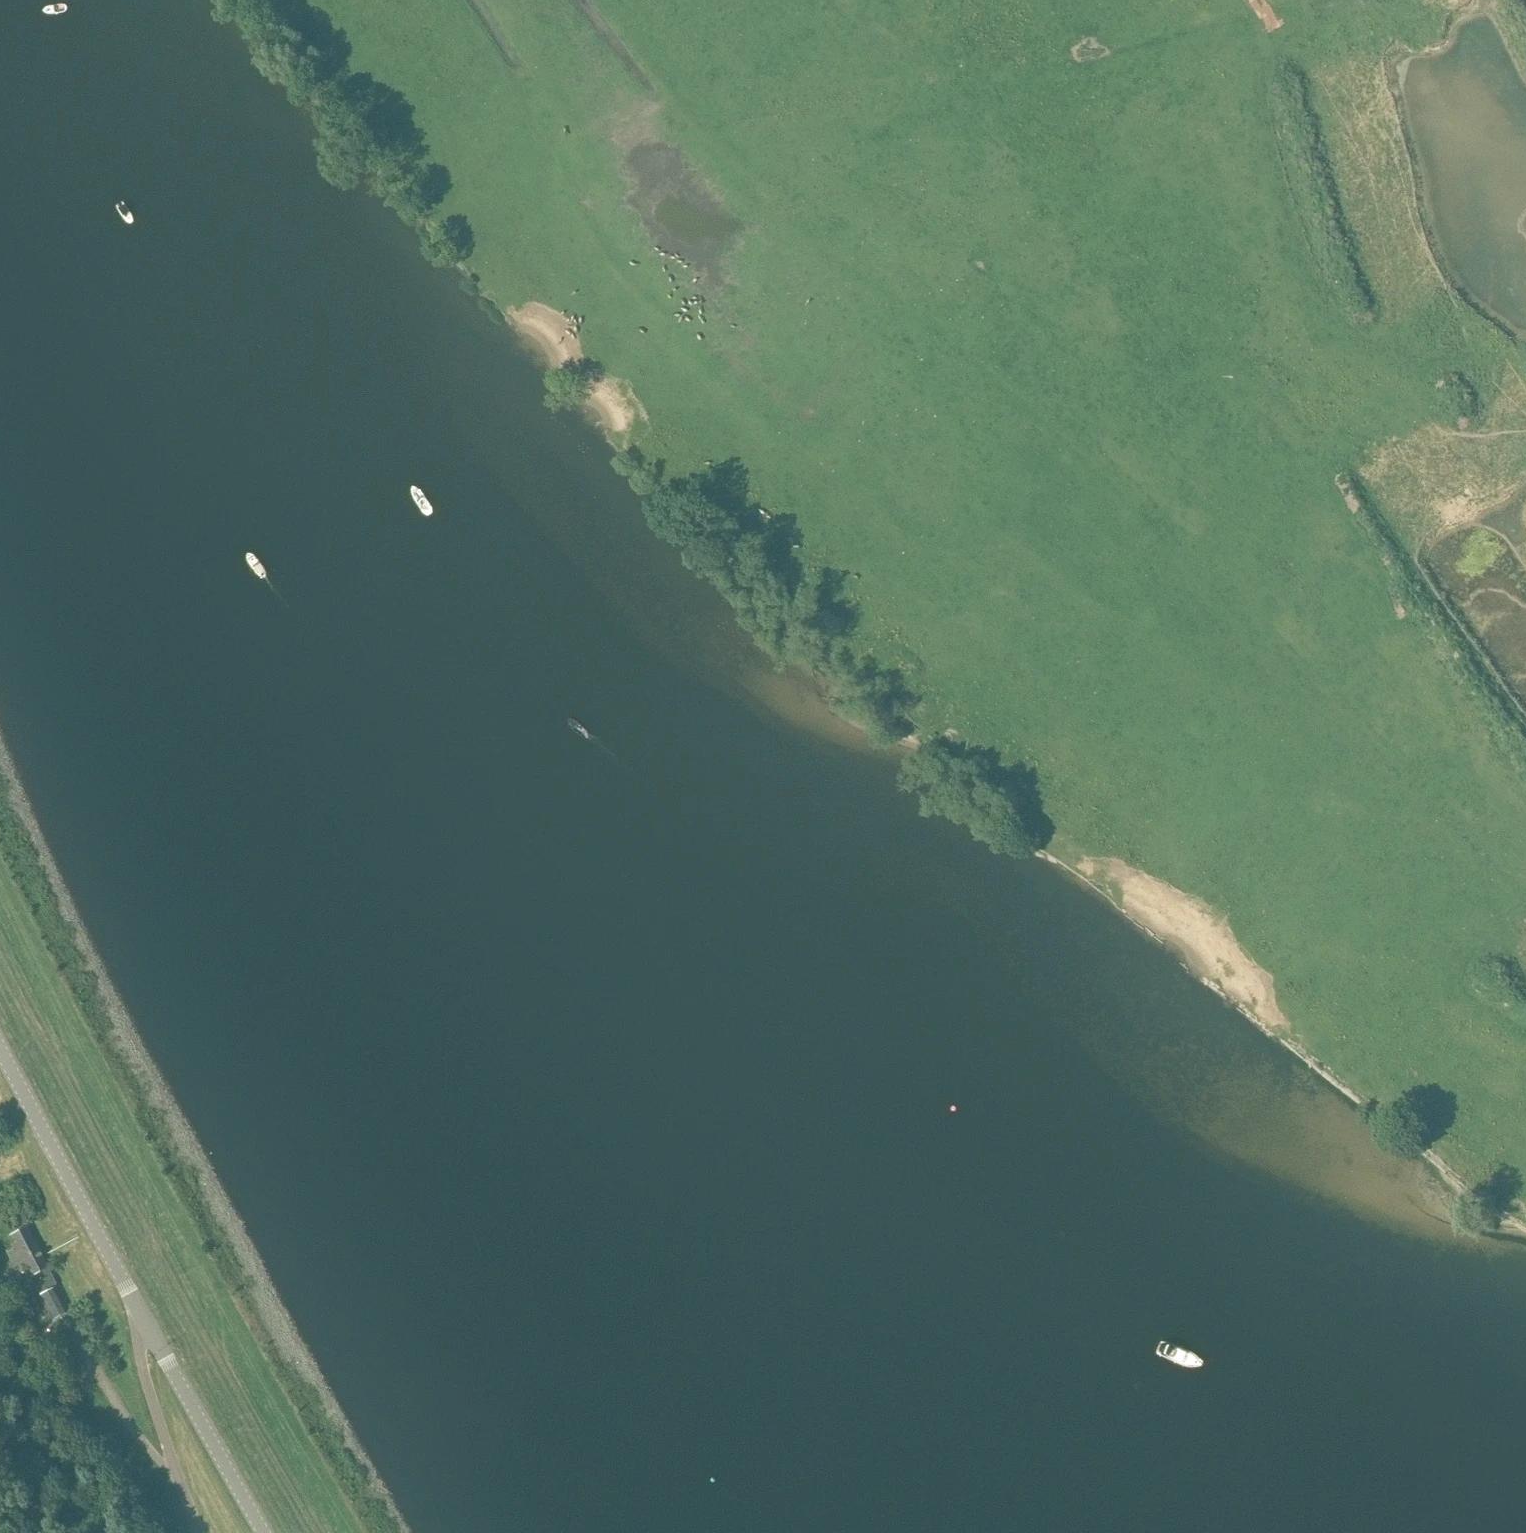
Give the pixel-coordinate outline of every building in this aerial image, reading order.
[(26,1264),(33,1277),(48,1268),(27,1227),(11,1236),(17,1248),(7,1253),(15,1269),(26,1264)] [(41,1295),(55,1321),(65,1315),(52,1289),(41,1295)]
